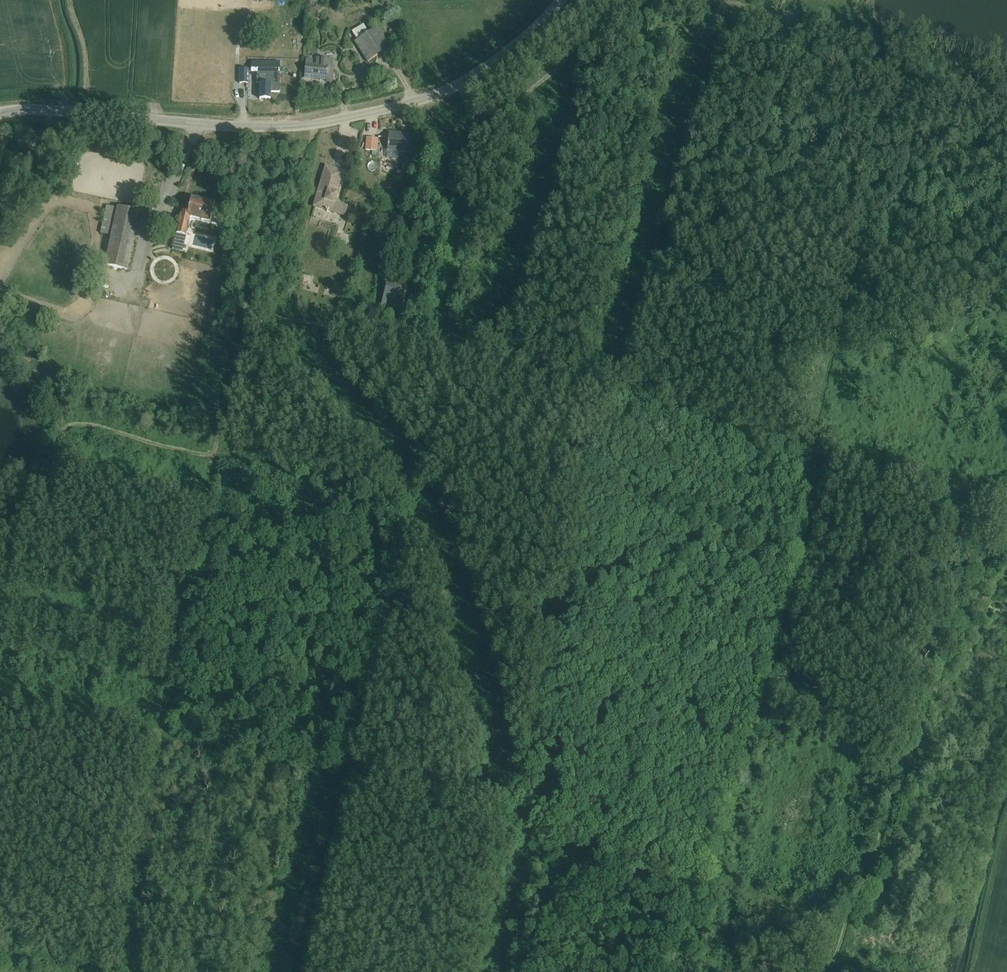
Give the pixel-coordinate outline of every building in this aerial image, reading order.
[(354,42),(367,62),(390,47),(378,27),(368,34),(363,27),(353,34),(357,40),(354,42)] [(316,65),(306,64),(305,76),(304,79),(326,81),(326,82),(333,83),(334,66),(333,66),(333,60),(317,58),(316,65)] [(239,84),(247,84),(247,69),(239,69),(239,84)] [(259,84),(259,99),(270,99),(270,93),(279,93),(280,73),(257,73),(257,84),(259,84)] [(387,151),(412,153),(413,134),(388,132),(387,151)] [(365,150),(377,151),(378,139),(367,138),(365,150)] [(328,211),(345,216),(348,207),(339,205),(336,200),(338,194),(336,193),(342,172),(331,169),(329,177),(327,176),(324,177),(324,179),(322,179),(314,207),(326,210),(326,211),(326,212),(327,212),(328,212),(328,211)] [(181,211),(172,249),(182,252),(190,217),(209,222),(210,215),(221,218),(224,206),(214,203),(192,197),(188,212),(181,211)] [(105,265),(127,270),(140,212),(118,207),(105,265)] [(412,288),(389,281),(381,308),(403,315),(412,288)]
